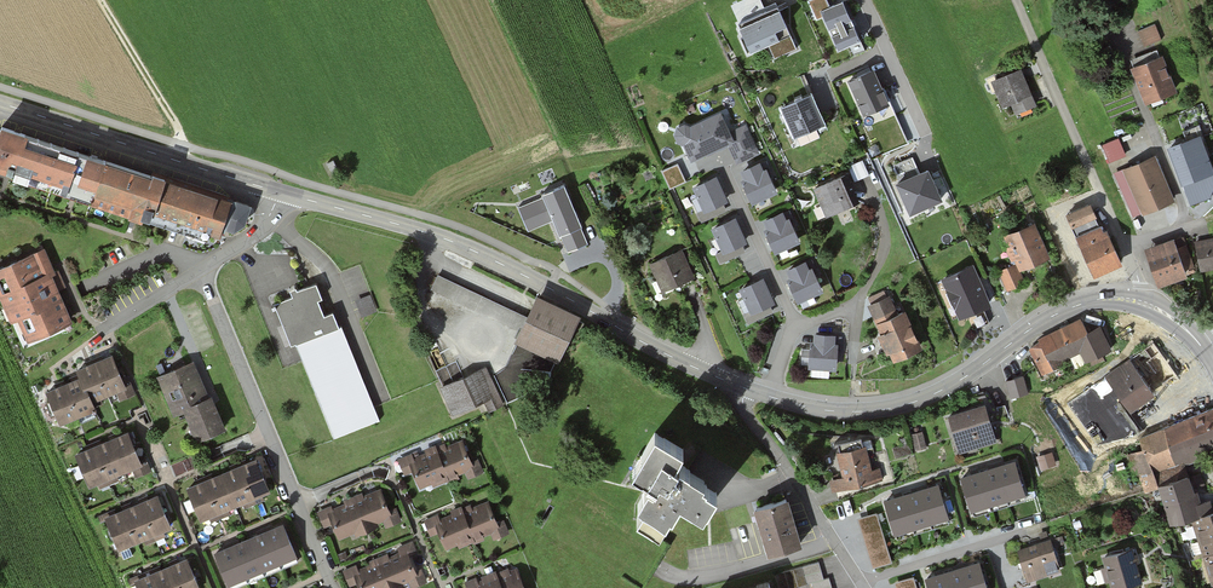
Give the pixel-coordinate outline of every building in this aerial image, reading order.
[(844,0),(839,0),(830,4),(828,0),(808,0),(816,17),(823,14),(839,48),(862,37),(853,19),(844,0)] [(797,47),(778,5),(772,7),(738,23),(751,51),(768,43),(775,57),(797,47)] [(1154,23),(1138,30),(1145,45),(1160,39),(1154,23)] [(1140,61),(1130,65),(1145,101),(1177,88),(1162,52),(1140,61)] [(890,101),(874,65),(846,77),(862,113),(890,101)] [(1037,104),(1021,66),(990,79),(1001,106),(1011,102),(1016,113),(1037,104)] [(779,104),(793,135),(825,121),(817,102),(812,90),(779,104)] [(731,129),(721,109),(691,123),(685,120),(678,124),(675,132),(678,140),(683,142),(690,158),(706,151),(708,154),(714,151),(728,145),(736,163),(760,152),(746,123),(731,129)] [(59,178),(71,144),(0,121),(0,159),(59,178)] [(1190,204),(1210,197),(1212,188),(1212,164),(1201,132),(1167,144),(1190,204)] [(154,171),(71,144),(59,178),(143,205),(154,171)] [(1113,172),(1133,216),(1175,198),(1169,185),(1155,154),(1113,172)] [(943,195),(928,164),(919,168),(913,155),(890,166),(897,179),(894,180),(909,211),(943,195)] [(325,161),(330,171),(335,169),(330,158),(325,161)] [(772,171),(766,159),(761,161),(760,159),(740,168),(744,177),(741,178),(752,202),(777,190),(772,179),(769,173),(772,171)] [(862,160),(848,166),(854,180),(869,174),(862,160)] [(680,163),(663,170),(672,189),(688,182),(680,163)] [(224,194),(154,171),(143,205),(213,228),(216,220),(224,194)] [(812,186),(825,216),(860,200),(846,171),(812,186)] [(728,199),(716,173),(692,185),(697,196),(691,199),(702,221),(727,210),(723,202),(728,199)] [(581,226),(563,185),(542,194),(543,196),(519,206),(528,229),(553,218),(556,225),(561,235),(562,235),(568,250),(586,242),(580,226),(581,226)] [(224,194),(216,220),(230,225),(241,219),(247,201),(224,194)] [(1096,213),(1091,202),(1066,213),(1072,225),(1096,213)] [(795,228),(792,222),(795,221),(789,208),(784,210),(783,207),(762,217),(766,226),(763,228),(775,252),(801,240),(795,228)] [(747,240),(735,214),(711,226),(722,250),(716,252),(720,262),(745,250),(741,242),(747,240)] [(1034,262),(1050,254),(1034,219),(999,236),(1012,263),(1014,262),(1018,270),(1020,269),(1034,262)] [(1105,269),(1123,262),(1107,227),(1103,229),(1100,223),(1075,234),(1094,274),(1105,269)] [(1144,247),(1158,285),(1187,275),(1184,267),(1193,263),(1183,235),(1175,238),(1174,236),(1144,247)] [(1201,271),(1212,268),(1212,236),(1194,240),(1201,271)] [(648,262),(662,292),(676,285),(678,289),(695,281),(693,277),(696,276),(687,256),(682,246),(648,262)] [(34,247),(0,261),(0,296),(7,313),(16,310),(28,336),(65,320),(34,247)] [(818,277),(815,272),(818,271),(812,258),(806,261),(805,259),(785,268),(789,277),(786,278),(798,301),(823,289),(818,277)] [(973,262),(941,277),(959,316),(966,313),(973,328),(989,321),(983,306),(992,302),(973,262)] [(1018,270),(1014,262),(1012,263),(998,270),(1007,289),(1025,280),(1020,269),(1018,270)] [(512,306),(437,274),(429,291),(505,324),(512,306)] [(774,300),(762,275),(752,280),(738,286),(744,298),(739,300),(749,321),(772,310),(769,303),(774,300)] [(295,340),(335,324),(328,308),(322,310),(318,299),(321,298),(316,286),(275,302),(291,342),(295,340)] [(367,293),(355,298),(362,315),(374,310),(367,293)] [(537,293),(515,341),(558,360),(580,312),(537,293)] [(867,303),(876,322),(899,311),(889,294),(867,303)] [(894,359),(923,346),(905,308),(899,311),(876,322),(880,332),(878,333),(883,345),(887,352),(889,350),(894,359)] [(1086,330),(1079,316),(1036,338),(1038,341),(1027,346),(1042,375),(1067,362),(1066,359),(1081,352),(1089,367),(1105,359),(1103,353),(1112,348),(1099,323),(1086,330)] [(295,340),(334,438),(374,422),(335,324),(295,340)] [(836,332),(814,331),(814,340),(810,339),(809,348),(803,347),(802,363),(808,364),(808,366),(836,368),(837,355),(837,349),(841,350),(842,335),(836,335),(836,332)] [(1153,340),(1106,374),(1131,409),(1153,394),(1154,396),(1180,378),(1153,340)] [(76,373),(86,397),(112,386),(120,382),(107,352),(74,366),(76,373)] [(209,394),(194,359),(157,375),(173,414),(184,410),(196,438),(225,426),(211,393),(209,394)] [(439,371),(447,384),(464,375),(457,362),(439,371)] [(454,413),(495,394),(484,369),(443,387),(454,413)] [(76,373),(44,387),(58,419),(90,405),(86,397),(76,373)] [(1022,374),(1006,379),(1011,397),(1028,393),(1022,374)] [(120,382),(112,386),(117,398),(131,392),(125,380),(120,382)] [(1132,417),(1118,399),(1097,414),(1111,433),(1132,417)] [(947,414),(958,452),(997,440),(992,424),(985,403),(947,414)] [(1006,403),(988,410),(995,427),(1013,420),(1006,403)] [(1158,482),(1188,471),(1185,462),(1201,455),(1199,447),(1212,442),(1212,403),(1140,436),(1143,447),(1123,455),(1130,476),(1139,473),(1144,490),(1159,486),(1158,482)] [(123,427),(74,449),(88,480),(93,477),(97,486),(116,478),(112,469),(126,463),(137,458),(123,427)] [(923,430),(911,433),(915,449),(927,446),(923,430)] [(638,522),(658,533),(678,499),(704,513),(719,487),(677,464),(684,450),(653,433),(632,471),(652,482),(640,504),(646,507),(638,522)] [(829,479),(832,491),(883,479),(880,466),(872,468),(867,444),(862,445),(860,437),(838,442),(840,450),(836,450),(842,476),(829,479)] [(911,451),(906,437),(900,438),(902,445),(893,447),(896,456),(911,451)] [(460,441),(435,450),(444,475),(446,479),(471,469),(467,459),(460,441)] [(412,469),(418,485),(444,475),(435,450),(434,447),(411,456),(408,457),(412,469)] [(404,472),(412,469),(408,457),(411,456),(409,451),(398,456),(404,472)] [(137,458),(126,463),(133,477),(148,470),(141,456),(137,458)] [(475,456),(467,459),(471,469),(479,466),(475,456)] [(218,470),(231,502),(241,498),(244,505),(259,498),(256,491),(262,489),(250,457),(218,470)] [(971,509),(1026,493),(1016,459),(1002,464),(991,467),(974,472),(961,476),(971,509)] [(218,470),(185,483),(198,515),(206,512),(208,518),(226,511),(223,505),(231,502),(218,470)] [(1158,482),(1159,486),(1163,499),(1172,523),(1189,517),(1212,509),(1212,503),(1211,497),(1201,500),(1198,489),(1195,490),(1193,486),(1204,482),(1200,471),(1190,475),(1188,471),(1158,482)] [(949,516),(939,482),(924,487),(914,490),(897,495),(884,499),(895,533),(949,516)] [(331,520),(338,538),(382,520),(384,524),(397,518),(392,506),(386,508),(377,487),(360,494),(359,492),(343,498),(344,501),(330,506),(329,504),(318,508),(324,523),(331,520)] [(103,515),(117,548),(141,538),(142,541),(160,534),(158,531),(167,527),(153,494),(103,515)] [(767,552),(797,544),(783,498),(754,507),(767,552)] [(485,502),(459,512),(469,536),(470,540),(496,530),(492,520),(485,502)] [(437,530),(443,546),(469,536),(459,512),(457,505),(449,509),(450,512),(436,517),(432,519),(437,530)] [(1212,583),(1212,509),(1189,517),(1212,583)] [(877,510),(857,517),(872,567),(892,561),(877,510)] [(429,533),(437,530),(432,519),(436,517),(434,513),(422,517),(429,533)] [(499,517),(492,520),(496,530),(503,527),(499,517)] [(293,557),(281,527),(215,554),(228,584),(293,557)] [(1061,569),(1050,536),(1017,547),(1028,580),(1061,569)] [(360,587),(389,587),(408,580),(410,584),(423,578),(418,566),(412,568),(406,554),(414,550),(410,541),(397,546),(398,549),(386,554),(385,552),(369,558),(370,561),(356,566),(355,564),(344,568),(350,583),(357,580),(360,587)] [(1101,555),(1105,566),(1101,568),(1105,582),(1109,581),(1111,587),(1120,587),(1142,582),(1136,560),(1132,546),(1101,555)] [(137,587),(196,587),(182,556),(127,579),(130,586),(135,584),(137,587)] [(979,560),(966,563),(956,567),(938,572),(926,575),(929,587),(988,587),(979,560)] [(769,587),(788,587),(808,582),(810,587),(832,587),(828,575),(822,577),(818,563),(766,579),(769,587)] [(499,574),(496,568),(488,571),(490,574),(475,580),(472,581),(474,587),(504,587),(499,574)] [(499,574),(504,587),(523,587),(515,568),(499,574)] [(472,581),(475,580),(473,575),(462,580),(465,587),(474,587),(472,581)] [(894,581),(896,587),(918,587),(914,575),(894,581)] [(766,579),(735,587),(769,587),(766,579)]
